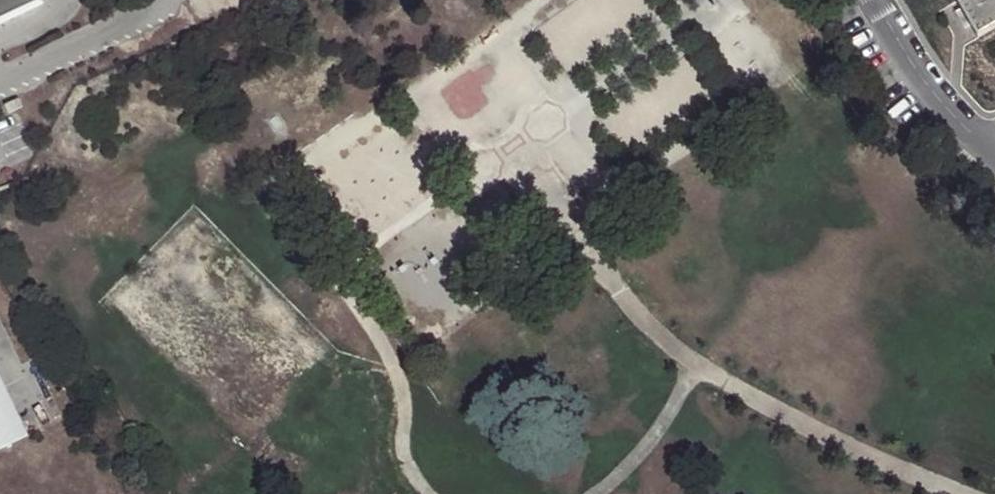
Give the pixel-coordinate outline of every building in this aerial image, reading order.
[(33,6),(30,1),(32,0),(0,0),(0,21),(33,6)] [(971,39),(994,26),(994,0),(949,0),(971,39)] [(19,98),(3,105),(7,114),(23,107),(19,98)] [(22,436),(0,390),(0,446),(22,436)]
